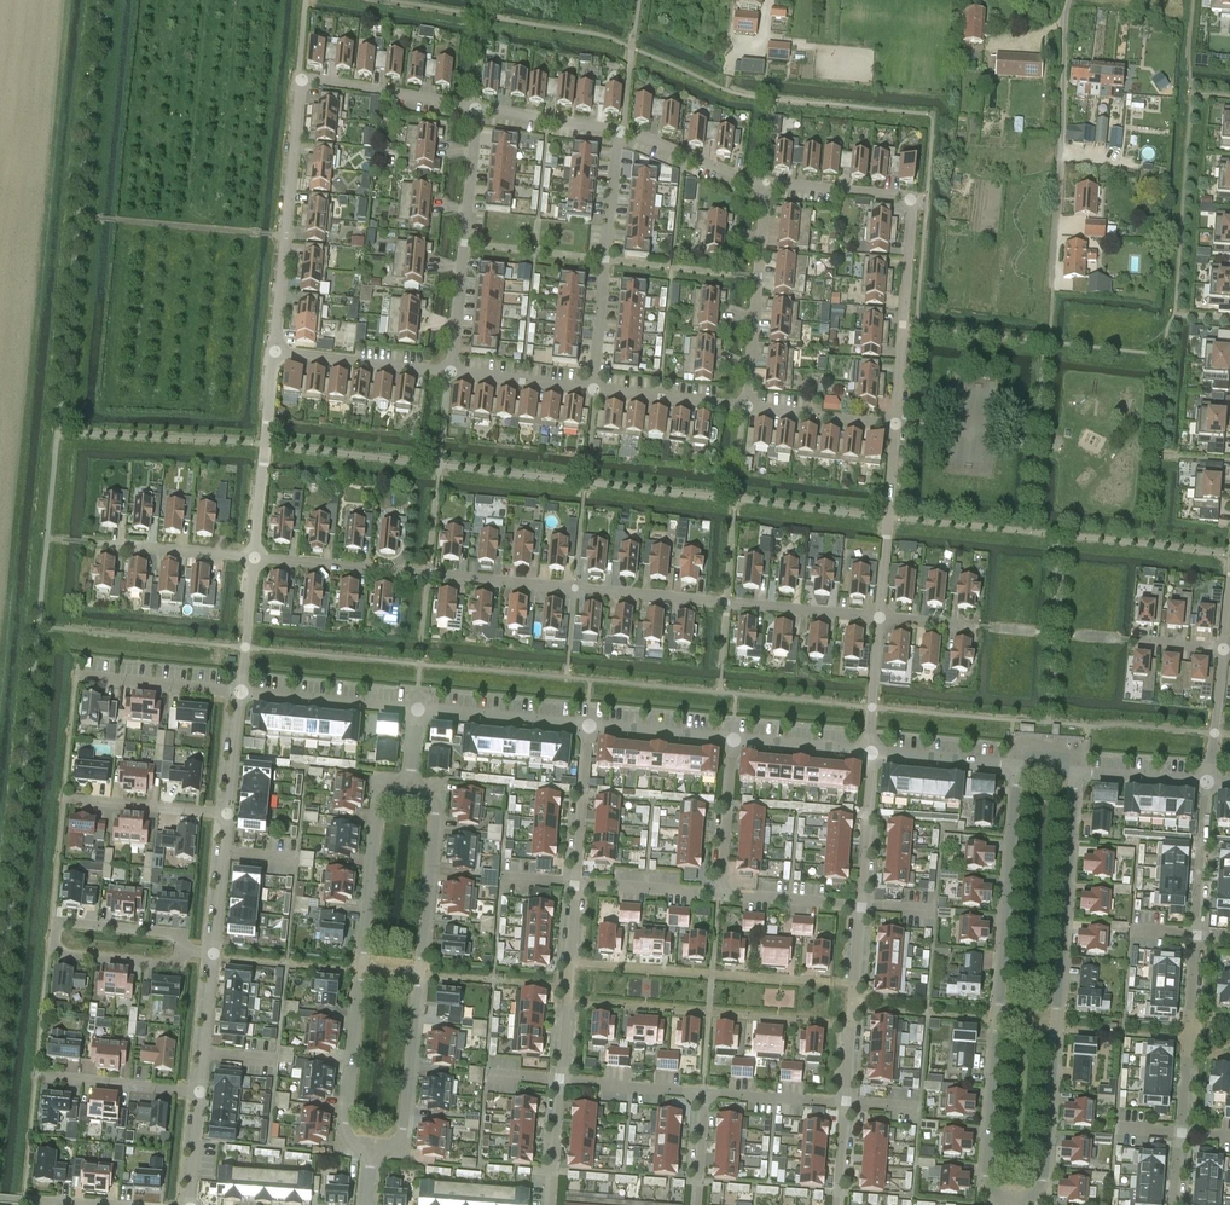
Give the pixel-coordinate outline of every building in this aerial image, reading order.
[(737,4),(740,4),(739,13),(754,14),(754,6),(762,7),(763,0),(737,0),(737,4)] [(1212,11),(1222,12),(1222,16),(1229,17),(1229,0),(1213,0),(1213,1),(1212,11)] [(966,11),(965,43),(983,44),(983,36),(986,37),(990,37),(990,27),(988,27),(983,26),(984,12),(966,11)] [(735,12),(733,34),(756,36),(759,15),(754,14),(739,13),(735,12)] [(422,27),(420,37),(434,38),(435,28),(422,27)] [(330,62),(333,39),(311,37),(311,43),(308,67),(323,69),(323,61),(330,62)] [(333,39),(330,62),(337,63),(337,70),(351,71),(353,47),(354,41),(333,39)] [(789,61),(791,45),(782,44),(774,44),(773,54),(769,54),(768,60),(789,61)] [(380,70),(382,54),(375,53),(375,48),(361,47),(358,75),(372,77),(373,69),(380,70)] [(382,54),(380,70),(387,71),(386,78),(400,80),(403,56),(389,54),(382,54)] [(997,54),(996,76),(1043,78),(1044,56),(997,54)] [(430,79),(432,62),(431,62),(432,57),(411,55),(411,60),(408,84),(422,85),(423,78),(430,79)] [(1209,62),(1209,57),(1195,56),(1194,68),(1208,69),(1209,62)] [(742,61),(741,73),(764,75),(765,63),(742,61)] [(432,62),(430,79),(437,79),(436,87),(450,88),(453,64),(439,63),(432,62)] [(485,71),(483,95),(497,96),(498,89),(505,90),(506,73),(507,65),(486,63),(485,71)] [(1090,98),(1093,66),(1075,65),(1075,64),(1074,64),(1072,85),(1073,85),(1080,85),(1079,97),(1090,98)] [(506,73),(505,90),(512,90),(511,98),(525,99),(528,75),(520,74),(521,66),(507,65),(506,73)] [(1103,67),(1093,66),(1090,98),(1095,98),(1095,95),(1101,96),(1103,67)] [(1103,67),(1101,96),(1103,96),(1103,99),(1112,100),(1115,69),(1103,67)] [(1115,69),(1112,100),(1122,101),(1123,89),(1125,89),(1127,70),(1115,69)] [(552,97),(553,81),(546,80),(532,78),(530,103),(544,104),(545,97),(552,97)] [(1155,86),(1159,92),(1169,86),(1164,80),(1155,86)] [(553,81),(552,97),(559,98),(558,105),(572,107),(575,83),(560,81),(553,81)] [(599,105),(600,89),(601,83),(580,81),(577,110),(591,112),(592,104),(599,105)] [(600,89),(599,105),(606,106),(605,113),(619,115),(622,90),(607,89),(600,89)] [(313,106),(312,118),(337,120),(337,121),(341,121),(344,98),(321,96),(320,107),(313,106)] [(379,120),(380,96),(371,96),(371,120),(379,120)] [(657,118),(658,101),(651,101),(652,101),(637,99),(635,123),(649,125),(650,117),(657,118)] [(682,133),(684,110),(665,108),(666,102),(658,101),(657,118),(664,119),(663,132),(677,133),(682,133)] [(337,120),(312,118),(311,129),(318,130),(317,141),(334,142),(337,121),(337,120)] [(1106,146),(1108,121),(1097,120),(1095,145),(1106,146)] [(692,122),(689,146),(703,148),(704,140),(711,141),(713,124),(706,124),(706,123),(692,122)] [(713,124),(711,141),(718,142),(717,155),(724,156),(724,159),(730,159),(731,156),(732,146),(740,147),(741,133),(733,132),(720,131),(721,125),(717,125),(713,124)] [(1085,143),(1087,126),(1067,125),(1066,142),(1085,143)] [(1095,126),(1087,126),(1085,143),(1094,143),(1095,126)] [(411,146),(435,149),(436,138),(443,139),(444,131),(408,127),(406,146),(411,147),(411,146)] [(1223,128),(1221,149),(1229,149),(1229,128),(1223,128)] [(1111,129),(1109,150),(1121,151),(1123,130),(1111,129)] [(493,135),(492,148),(517,151),(518,138),(493,135)] [(374,149),(374,141),(366,140),(365,148),(374,149)] [(799,149),(797,166),(804,166),(804,174),(818,175),(820,151),(820,144),(806,143),(806,150),(799,149)] [(845,170),(847,154),(840,153),(839,153),(840,146),(827,144),(824,176),(838,177),(838,170),(845,170)] [(573,158),(598,160),(599,147),(574,145),(573,158)] [(332,170),(332,171),(336,171),(339,149),(316,146),(315,157),(308,156),(307,168),(332,170)] [(411,146),(411,147),(409,165),(416,166),(416,169),(440,172),(441,162),(434,161),(435,149),(411,146)] [(797,166),(799,149),(792,148),(778,147),(778,148),(773,148),(772,159),(776,160),(775,171),(789,172),(790,165),(797,166)] [(517,151),(492,148),(491,160),(516,163),(517,151)] [(893,175),(895,159),(895,150),(874,148),(873,156),(874,156),(872,180),(886,182),(886,174),(893,175)] [(365,159),(373,159),(373,151),(366,150),(365,159)] [(854,154),(847,154),(845,170),(852,171),(852,178),(866,180),(868,156),(854,154)] [(573,158),(571,170),(596,173),(598,160),(573,158)] [(902,159),(895,159),(893,175),(900,176),(900,183),(914,185),(916,160),(902,159)] [(516,163),(491,160),(490,173),(515,175),(516,163)] [(1229,182),(1229,161),(1220,160),(1218,181),(1229,182)] [(332,170),(307,168),(306,179),(313,180),(312,191),(329,193),(332,171),(332,170)] [(633,169),(632,182),(657,184),(658,172),(633,169)] [(596,173),(571,170),(570,182),(595,185),(596,173)] [(490,173),(488,185),(513,188),(515,175),(490,173)] [(685,179),(684,193),(694,193),(695,180),(685,179)] [(1218,181),(1217,202),(1229,203),(1229,182),(1218,181)] [(595,185),(570,182),(569,195),(594,197),(595,185)] [(657,184),(632,182),(631,194),(656,197),(657,184)] [(402,185),(400,203),(429,206),(430,196),(438,196),(438,188),(402,185)] [(513,188),(488,185),(487,197),(512,200),(513,188)] [(1077,186),(1074,216),(1096,218),(1098,188),(1077,186)] [(656,197),(631,194),(629,206),(654,209),(656,197)] [(569,195),(568,207),(593,209),(594,197),(569,195)] [(303,207),(302,218),(332,221),(333,206),(328,206),(329,199),(311,197),(310,207),(303,207)] [(512,200),(487,197),(486,210),(511,213),(512,200)] [(1212,207),(1213,199),(1202,198),(1201,206),(1212,207)] [(365,222),(367,203),(360,202),(358,221),(365,222)] [(429,206),(400,203),(398,222),(411,223),(410,227),(427,228),(429,206)] [(654,209),(629,206),(628,219),(653,221),(654,209)] [(593,209),(568,207),(567,220),(591,222),(593,209)] [(781,228),(810,230),(812,212),(776,208),(775,217),(782,217),(781,228)] [(868,214),(867,229),(896,232),(897,220),(890,220),(891,209),(873,208),(873,215),(868,214)] [(1229,234),(1229,213),(1216,212),(1215,233),(1229,234)] [(701,232),(725,234),(726,224),(733,224),(734,216),(697,213),(696,232),(701,233),(701,232)] [(332,221),(302,218),(301,230),(308,230),(307,241),(324,243),(325,234),(330,234),(332,221)] [(653,221),(628,219),(627,231),(652,233),(653,221)] [(1085,221),(1084,238),(1105,239),(1106,222),(1085,221)] [(810,230),(781,228),(779,250),(796,252),(797,248),(809,249),(810,230)] [(896,232),(867,229),(866,243),(870,243),(870,252),(887,253),(888,243),(895,243),(896,232)] [(652,233),(627,231),(626,243),(651,246),(652,233)] [(701,232),(701,233),(699,251),(706,251),(706,255),(723,257),(725,234),(701,232)] [(1215,233),(1213,254),(1229,255),(1229,234),(1215,233)] [(364,239),(353,238),(352,248),(363,249),(364,239)] [(395,261),(424,263),(425,253),(432,254),(433,245),(396,242),(395,261)] [(651,246),(626,243),(625,256),(649,258),(651,246)] [(1086,281),(1086,279),(1087,262),(1098,262),(1098,252),(1088,251),(1089,244),(1066,244),(1065,280),(1080,280),(1086,281)] [(298,257),(297,268),(327,271),(329,249),(306,247),(305,258),(298,257)] [(801,277),(806,278),(808,258),(771,255),(771,263),(778,264),(777,275),(801,277)] [(863,281),(892,283),(893,272),(886,271),(887,261),(864,259),(863,281)] [(424,263),(395,261),(393,279),(405,280),(404,284),(421,286),(424,263)] [(1210,286),(1229,287),(1229,266),(1212,265),(1210,286)] [(480,266),(479,279),(504,281),(505,268),(480,266)] [(519,266),(518,283),(524,283),(530,284),(531,274),(531,267),(519,266)] [(327,271),(297,268),(296,280),(303,281),(302,291),(319,293),(320,284),(325,285),(327,271)] [(561,275),(560,288),(585,290),(586,278),(561,275)] [(777,275),(775,297),(792,298),(792,295),(804,296),(806,278),(801,277),(777,275)] [(504,281),(479,279),(478,291),(503,294),(504,281)] [(1086,281),(1080,280),(1080,295),(1087,295),(1111,296),(1112,280),(1086,279),(1086,281)] [(892,283),(863,281),(862,294),(866,295),(866,304),(883,305),(884,294),(891,295),(892,283)] [(621,295),(646,298),(647,285),(622,283),(621,295)] [(1210,286),(1209,307),(1219,307),(1218,312),(1229,313),(1229,287),(1210,286)] [(560,288),(559,300),(584,303),(585,290),(560,288)] [(371,289),(362,289),(361,298),(366,299),(371,295),(371,289)] [(503,294),(478,291),(477,303),(502,306),(503,294)] [(694,310),(718,313),(719,302),(726,303),(727,294),(695,292),(694,310)] [(646,298),(621,295),(619,308),(644,310),(646,298)] [(292,319),(322,322),(324,299),(301,297),(300,308),(293,307),(292,319)] [(391,299),(389,318),(418,321),(419,310),(426,311),(427,303),(391,299)] [(584,303),(559,300),(557,313),(582,315),(584,303)] [(797,324),(797,323),(799,305),(767,302),(766,310),(774,311),(773,321),(797,324)] [(477,303),(475,316),(500,318),(502,306),(477,303)] [(833,306),(831,317),(844,319),(845,307),(833,306)] [(644,310),(619,308),(618,320),(643,322),(644,310)] [(718,313),(694,310),(692,329),(699,329),(699,333),(716,335),(718,313)] [(865,311),(864,333),(888,335),(889,324),(882,323),(883,313),(865,311)] [(557,313),(556,325),(581,327),(582,315),(557,313)] [(475,316),(474,328),(499,330),(500,318),(475,316)] [(418,321),(389,318),(387,336),(399,338),(399,341),(416,343),(418,321)] [(322,322),(292,319),(291,330),(298,331),(297,342),(314,343),(315,334),(320,335),(322,322)] [(618,320),(617,332),(642,335),(643,322),(618,320)] [(797,324),(773,321),(771,344),(788,345),(788,341),(800,342),(802,323),(797,323),(797,324)] [(358,324),(357,341),(367,342),(367,324),(358,324)] [(829,334),(830,325),(822,324),(821,334),(829,334)] [(581,327),(556,325),(555,337),(580,339),(581,327)] [(499,330),(474,328),(473,340),(498,343),(499,330)] [(642,335),(617,332),(616,344),(641,347),(642,335)] [(1205,361),(1229,363),(1229,354),(1229,333),(1218,332),(1217,341),(1206,340),(1205,361)] [(855,333),(854,348),(862,348),(862,356),(879,357),(880,346),(888,347),(888,335),(864,333),(855,333)] [(555,337),(554,349),(579,352),(580,339),(555,337)] [(691,339),(689,357),(689,358),(713,360),(714,349),(722,350),(722,342),(691,339)] [(498,343),(473,340),(472,353),(497,355),(498,343)] [(616,344),(615,357),(639,359),(645,360),(646,348),(641,347),(616,344)] [(579,352),(554,349),(552,362),(577,365),(579,352)] [(768,368),(793,370),(794,351),(763,349),(762,357),(769,357),(768,368)] [(639,359),(615,357),(613,369),(638,372),(639,359)] [(689,358),(689,357),(684,357),(683,376),(695,377),(694,380),(711,382),(713,360),(689,358)] [(1205,361),(1203,382),(1214,383),(1213,390),(1228,392),(1229,384),(1229,372),(1228,372),(1229,363),(1205,361)] [(850,385),(855,385),(884,387),(885,376),(878,375),(879,364),(852,362),(850,385)] [(309,378),(302,377),(303,370),(287,368),(284,397),(299,399),(306,400),(307,400),(309,378)] [(793,370),(768,368),(766,390),(783,392),(784,388),(791,389),(793,370)] [(310,371),(309,378),(307,400),(322,402),(322,397),(329,397),(331,381),(324,380),(325,373),(310,371)] [(329,397),(328,403),(344,404),(351,405),(354,384),(353,384),(346,383),(347,375),(332,374),(331,381),(329,397)] [(354,376),(353,384),(354,384),(351,405),(366,407),(367,402),(374,403),(376,386),(369,385),(370,378),(354,376)] [(376,379),(376,386),(374,403),(389,405),(396,405),(398,389),(391,388),(392,381),(376,379)] [(396,405),(395,411),(411,412),(411,407),(419,408),(421,392),(413,391),(414,383),(399,381),(398,389),(396,405)] [(884,387),(855,385),(854,398),(858,398),(858,407),(875,409),(876,398),(884,399),(884,387)] [(477,398),(470,397),(471,390),(455,388),(452,417),(467,419),(468,414),(475,415),(477,398)] [(475,415),(474,420),(489,422),(490,416),(497,417),(499,401),(492,400),(493,393),(477,391),(477,398),(475,415)] [(500,393),(499,401),(497,417),(512,419),(519,420),(520,420),(522,403),(521,403),(514,403),(515,395),(500,393)] [(520,420),(519,420),(519,425),(534,427),(534,426),(541,427),(541,428),(544,406),(537,405),(538,398),(522,396),(521,403),(522,403),(520,420)] [(825,397),(824,410),(841,411),(841,406),(837,398),(825,397)] [(544,399),(544,406),(541,428),(556,429),(557,424),(564,425),(566,409),(559,408),(560,400),(544,399)] [(564,425),(563,430),(579,432),(579,427),(587,428),(589,411),(581,410),(582,403),(567,401),(566,409),(564,425)] [(1196,424),(1224,426),(1225,417),(1226,417),(1227,405),(1201,403),(1201,411),(1197,410),(1196,424)] [(619,436),(622,408),(607,406),(606,413),(598,412),(596,434),(604,435),(619,436)] [(622,408),(619,436),(619,437),(619,436),(626,437),(641,439),(642,434),(641,434),(643,418),(644,418),(645,410),(629,408),(628,416),(622,415),(622,408)] [(651,418),(644,418),(643,418),(641,434),(642,434),(649,435),(663,437),(664,437),(666,420),(667,413),(652,411),(651,418)] [(664,437),(663,437),(663,442),(664,442),(661,463),(668,464),(670,442),(671,442),(670,443),(686,445),(688,423),(689,416),(674,414),(673,421),(666,420),(664,437)] [(688,423),(686,445),(686,444),(693,445),(708,447),(709,442),(715,442),(717,441),(717,432),(716,430),(710,429),(712,418),(696,416),(695,424),(688,423)] [(769,449),(771,433),(772,425),(757,423),(756,431),(748,430),(745,454),(755,455),(756,448),(769,449)] [(1224,426),(1196,424),(1195,437),(1199,437),(1198,445),(1207,445),(1213,446),(1224,447),(1225,435),(1223,435),(1224,426)] [(791,457),(792,452),(791,452),(793,435),(794,428),(779,426),(778,433),(771,433),(769,449),(768,459),(777,460),(778,455),(791,457)] [(800,436),(793,435),(791,452),(792,452),(798,452),(798,458),(813,459),(815,438),(816,438),(817,430),(801,429),(800,436)] [(815,438),(813,459),(820,460),(835,462),(838,440),(839,433),(823,431),(823,439),(816,438),(815,438)] [(845,441),(838,440),(835,462),(836,462),(842,463),(857,465),(860,443),(861,436),(846,434),(845,441)] [(867,444),(860,443),(857,465),(858,465),(858,464),(865,465),(880,467),(884,438),(868,436),(867,444)] [(1213,446),(1213,456),(1223,456),(1224,447),(1213,446)] [(752,460),(745,459),(744,470),(751,471),(752,460)] [(1196,469),(1195,490),(1219,492),(1220,483),(1221,483),(1223,464),(1207,463),(1206,470),(1196,469)] [(1219,492),(1195,490),(1193,511),(1200,511),(1199,521),(1218,522),(1220,501),(1218,501),(1219,492)] [(100,506),(99,514),(104,514),(102,527),(118,528),(119,516),(121,516),(121,508),(127,509),(128,509),(130,493),(116,491),(115,499),(105,498),(104,506),(100,506)] [(137,501),(134,530),(150,531),(151,519),(152,519),(153,511),(159,512),(160,512),(161,496),(150,495),(140,494),(140,501),(137,501)] [(168,504),(166,533),(181,534),(182,522),(184,522),(185,514),(191,515),(193,499),(181,498),(172,497),(171,504),(168,504)] [(272,522),(271,530),(276,531),(275,543),(290,545),(292,532),(293,533),(294,525),(300,525),(303,498),(293,497),(292,508),(282,507),(281,515),(277,514),(277,523),(272,522)] [(308,526),(307,534),(312,534),(310,547),(313,547),(313,552),(322,552),(323,548),(326,548),(327,536),(329,536),(329,529),(336,529),(338,506),(339,497),(332,497),(331,505),(330,505),(322,517),(313,516),(312,526),(308,526)] [(200,507),(197,536),(213,537),(214,525),(215,525),(216,517),(222,518),(223,518),(229,518),(229,519),(231,502),(210,500),(210,508),(200,507)] [(349,521),(346,550),(349,550),(349,555),(358,556),(359,551),(361,551),(363,539),(364,539),(365,531),(371,532),(372,532),(373,516),(352,514),(352,521),(349,521)] [(383,524),(380,553),(396,555),(397,542),(399,543),(399,535),(405,535),(405,536),(406,536),(408,519),(387,517),(386,525),(383,524)] [(441,539),(440,547),(445,547),(444,559),(459,561),(460,548),(462,549),(463,541),(469,541),(469,542),(470,542),(471,525),(457,524),(456,531),(447,530),(446,539),(441,539)] [(517,537),(514,566),(530,567),(531,555),(532,555),(533,547),(539,548),(540,548),(542,532),(542,525),(533,524),(528,529),(518,529),(517,537)] [(482,534),(479,563),(482,563),(481,568),(491,568),(492,564),(494,564),(496,552),(497,552),(498,544),(504,545),(505,545),(506,535),(506,529),(485,527),(485,534),(482,534)] [(638,549),(638,542),(637,540),(629,539),(624,532),(623,532),(618,532),(616,532),(614,555),(620,556),(620,564),(621,564),(620,576),(635,578),(638,549)] [(553,533),(549,569),(565,571),(566,558),(567,559),(568,551),(574,551),(574,552),(575,552),(576,535),(553,533)] [(583,536),(582,553),(583,553),(583,552),(589,553),(588,561),(590,561),(589,573),(591,573),(591,578),(601,579),(601,574),(604,575),(607,546),(592,544),(593,537),(583,536)] [(677,545),(675,561),(676,562),(676,561),(682,562),(681,569),(683,570),(682,582),(697,583),(698,571),(703,572),(704,564),(699,563),(700,554),(697,554),(698,547),(685,546),(686,539),(677,538),(677,545)] [(646,542),(644,558),(645,558),(651,559),(650,567),(652,567),(651,579),(666,580),(669,551),(666,551),(667,544),(646,542)] [(739,560),(737,577),(745,578),(744,588),(759,589),(760,577),(762,577),(763,569),(769,570),(771,554),(762,553),(761,560),(746,559),(746,561),(739,560)] [(776,571),(776,580),(780,581),(779,591),(794,593),(796,580),(797,581),(798,573),(804,573),(804,574),(805,574),(806,557),(785,555),(785,563),(782,562),(781,571),(776,571)] [(93,572),(92,580),(97,581),(96,589),(106,590),(110,591),(110,598),(119,599),(121,582),(120,582),(120,583),(114,582),(115,574),(113,574),(114,562),(112,562),(112,557),(102,556),(102,561),(99,560),(98,573),(93,572)] [(812,574),(811,582),(816,582),(815,595),(830,596),(831,584),(833,584),(834,576),(840,577),(842,561),(833,560),(818,558),(818,566),(817,574),(812,574)] [(849,561),(849,570),(853,571),(850,598),(853,598),(853,603),(863,604),(863,599),(866,600),(867,587),(869,587),(869,579),(875,580),(875,581),(876,581),(878,564),(864,563),(849,561)] [(162,566),(160,595),(162,596),(162,603),(171,604),(183,605),(184,588),(183,589),(177,588),(178,580),(177,580),(178,568),(175,568),(175,563),(166,562),(165,567),(162,566)] [(131,563),(128,592),(143,594),(142,601),(141,610),(150,611),(153,586),(152,586),(146,585),(147,577),(145,577),(146,565),(131,563)] [(194,569),(191,598),(194,599),(193,606),(203,607),(214,608),(216,591),(215,591),(215,592),(209,591),(210,583),(208,583),(209,571),(207,571),(207,566),(197,565),(197,570),(194,569)] [(892,565),(890,582),(891,582),(891,581),(897,582),(896,590),(898,590),(897,602),(912,604),(915,575),(900,574),(901,566),(892,565)] [(922,568),(921,585),(922,585),(922,584),(928,585),(927,593),(929,593),(927,605),(943,607),(945,578),(943,578),(943,570),(922,568)] [(953,571),(952,588),(952,587),(959,588),(958,596),(959,596),(958,608),(973,610),(975,597),(980,598),(980,590),(975,589),(976,581),(962,579),(962,572),(953,571)] [(266,589),(265,597),(270,597),(269,606),(272,606),(271,613),(292,615),(294,599),(293,599),(287,599),(287,591),(286,591),(287,578),(284,578),(285,573),(275,572),(274,577),(272,577),(271,589),(266,589)] [(302,590),(301,600),(305,600),(304,609),(314,610),(314,617),(328,619),(329,602),(328,602),(328,603),(322,602),(323,594),(321,594),(323,582),(307,580),(306,591),(302,590)] [(337,594),(336,603),(341,604),(340,613),(350,613),(349,621),(363,622),(365,606),(364,606),(358,605),(359,597),(357,597),(358,585),(343,584),(342,594),(337,594)] [(1136,608),(1134,622),(1139,623),(1139,626),(1152,627),(1153,624),(1161,625),(1164,587),(1157,586),(1153,586),(1151,600),(1141,599),(1140,608),(1136,608)] [(372,597),(371,607),(375,607),(374,616),(384,617),(384,624),(398,625),(399,609),(398,609),(392,609),(393,601),(391,601),(393,588),(377,587),(376,597),(372,597)] [(1169,607),(1167,629),(1181,630),(1182,627),(1189,628),(1193,589),(1192,589),(1192,595),(1181,594),(1180,603),(1170,602),(1169,607)] [(1199,610),(1197,632),(1211,633),(1212,627),(1219,628),(1218,631),(1219,631),(1223,592),(1211,591),(1210,606),(1200,605),(1199,610)] [(470,608),(469,616),(474,617),(473,625),(483,626),(482,634),(487,641),(496,642),(498,618),(491,617),(492,610),(490,610),(491,598),(488,597),(489,593),(479,592),(479,597),(476,596),(475,609),(470,608)] [(435,603),(434,613),(439,613),(438,622),(448,623),(447,630),(461,631),(463,615),(462,615),(456,615),(457,607),(455,607),(456,594),(441,593),(440,603),(435,603)] [(506,610),(505,619),(509,620),(508,629),(518,630),(518,637),(532,638),(533,622),(532,622),(526,622),(527,614),(525,613),(526,601),(511,600),(510,610),(506,610)] [(540,613),(540,623),(544,623),(543,632),(546,632),(545,640),(566,642),(568,625),(567,625),(561,625),(562,617),(560,617),(561,604),(546,603),(545,613),(540,613)] [(575,626),(573,642),(583,643),(597,644),(598,637),(601,608),(585,607),(584,619),(583,619),(582,627),(576,626),(575,626)] [(607,629),(605,645),(626,647),(627,640),(629,640),(632,611),(617,610),(616,622),(614,622),(613,630),(607,629)] [(637,632),(636,648),(645,649),(646,642),(660,643),(663,614),(648,613),(647,625),(645,625),(644,633),(638,632),(637,632)] [(668,634),(666,651),(676,652),(676,645),(691,646),(692,637),(696,638),(697,628),(693,627),(694,617),(678,616),(677,628),(676,628),(675,636),(669,635),(669,634),(668,634)] [(735,631),(734,641),(739,642),(738,650),(747,651),(747,659),(761,660),(762,644),(761,643),(761,644),(755,643),(756,635),(755,635),(756,623),(740,621),(739,632),(735,631)] [(768,633),(767,645),(774,646),(773,654),(788,655),(787,663),(796,663),(798,647),(797,647),(791,647),(792,639),(790,639),(791,626),(776,625),(775,634),(768,633)] [(806,638),(805,648),(810,648),(809,657),(823,659),(823,666),(832,667),(833,650),(833,651),(827,650),(827,642),(826,642),(827,630),(812,628),(811,639),(806,638)] [(847,632),(844,661),(845,661),(845,669),(857,670),(857,669),(867,670),(869,654),(862,654),(863,646),(861,645),(862,633),(847,632)] [(883,655),(882,672),(896,673),(905,674),(906,667),(909,638),(893,636),(892,648),(891,648),(890,656),(884,656),(884,655),(883,655)] [(914,658),(912,674),(922,675),(922,668),(937,669),(939,641),(924,639),(923,651),(921,651),(921,659),(915,659),(915,658),(914,658)] [(945,661),(942,684),(951,685),(957,680),(958,672),(967,673),(968,664),(973,664),(974,656),(969,656),(970,643),(955,642),(954,654),(952,654),(951,661),(945,661)] [(1134,677),(1133,683),(1143,684),(1142,693),(1153,694),(1152,700),(1153,700),(1157,661),(1149,661),(1149,658),(1136,656),(1133,677),(1134,677)] [(1163,680),(1162,686),(1172,687),(1171,696),(1182,697),(1181,703),(1182,703),(1186,664),(1178,663),(1178,660),(1164,659),(1162,680),(1163,680)] [(1191,683),(1191,689),(1201,690),(1200,698),(1211,699),(1210,705),(1211,705),(1215,667),(1214,667),(1214,670),(1207,669),(1207,663),(1193,662),(1191,683)] [(143,723),(145,697),(134,696),(134,703),(128,702),(127,712),(119,712),(118,727),(118,728),(126,729),(126,722),(143,723)] [(81,707),(80,716),(83,717),(82,726),(99,728),(100,715),(109,716),(109,720),(116,721),(118,704),(111,704),(111,701),(101,700),(101,699),(85,697),(84,707),(81,707)] [(156,698),(145,697),(143,723),(159,725),(161,706),(155,705),(156,698)] [(171,710),(169,729),(178,730),(179,724),(194,725),(193,735),(205,736),(206,726),(207,726),(208,710),(180,707),(179,711),(171,710)] [(267,738),(269,711),(256,709),(256,712),(253,711),(252,719),(255,719),(253,737),(267,738)] [(270,711),(269,711),(267,738),(280,739),(282,712),(270,711)] [(295,713),(282,712),(280,739),(292,741),(295,713)] [(296,713),(295,713),(292,741),(305,742),(308,715),(296,714),(296,713)] [(321,716),(308,715),(305,742),(318,743),(321,716)] [(321,716),(318,743),(331,744),(334,718),(322,716),(321,716)] [(347,719),(334,718),(331,744),(344,746),(347,719)] [(347,719),(344,746),(358,747),(361,720),(347,719)] [(378,738),(380,738),(394,740),(397,740),(399,723),(390,722),(390,720),(381,719),(381,722),(380,722),(378,738)] [(107,726),(106,742),(116,743),(118,728),(118,727),(107,726)] [(435,746),(449,747),(451,747),(461,747),(461,739),(452,738),(453,730),(451,730),(451,728),(443,727),(442,730),(434,729),(432,745),(435,746)] [(118,728),(116,743),(125,744),(127,729),(126,729),(118,728)] [(158,732),(157,747),(164,748),(166,733),(158,732)] [(477,760),(480,733),(466,732),(463,759),(477,760)] [(480,733),(477,760),(490,761),(492,735),(480,733)] [(505,736),(492,735),(490,761),(503,763),(505,735),(505,736)] [(505,735),(503,763),(516,764),(518,737),(505,735)] [(519,737),(518,737),(516,764),(529,765),(531,738),(519,737)] [(394,740),(380,738),(379,752),(377,752),(375,763),(378,764),(378,765),(395,767),(397,747),(393,747),(394,740)] [(544,739),(531,738),(529,765),(542,766),(544,739)] [(544,739),(542,766),(555,768),(557,740),(557,741),(545,740),(545,739),(544,739)] [(557,740),(555,768),(568,769),(570,752),(573,752),(574,744),(571,744),(571,742),(557,740)] [(125,744),(116,743),(115,758),(124,759),(125,744)] [(612,770),(614,746),(600,744),(600,747),(598,747),(598,752),(600,752),(598,769),(612,770)] [(449,747),(435,746),(435,753),(432,753),(430,772),(447,773),(447,772),(449,772),(450,761),(448,761),(449,747)] [(614,746),(612,770),(612,769),(620,770),(620,776),(624,777),(627,748),(614,746)] [(164,748),(157,747),(155,762),(163,763),(164,748)] [(164,748),(163,763),(173,764),(175,749),(164,748)] [(640,749),(627,748),(624,777),(628,777),(630,771),(638,772),(640,749)] [(640,749),(638,772),(645,773),(646,779),(650,779),(653,749),(652,749),(652,750),(640,749)] [(666,751),(653,749),(650,779),(651,779),(651,778),(650,778),(651,773),(658,774),(659,780),(663,780),(666,751)] [(666,751),(663,780),(667,781),(669,775),(676,776),(679,753),(666,751)] [(78,765),(76,781),(79,782),(79,783),(80,785),(85,786),(87,784),(88,782),(107,784),(109,767),(92,766),(93,754),(80,753),(79,765),(78,765)] [(692,754),(679,753),(676,776),(684,776),(685,783),(689,783),(692,754)] [(692,754),(689,783),(693,783),(695,777),(702,778),(702,779),(705,754),(704,754),(704,755),(692,754)] [(718,756),(705,754),(702,779),(716,780),(718,764),(719,764),(720,758),(718,758),(718,756)] [(754,784),(756,759),(743,758),(742,761),(741,760),(740,766),(742,766),(740,782),(754,784)] [(757,759),(756,759),(754,784),(754,783),(762,784),(762,790),(766,790),(769,761),(757,760),(757,759)] [(769,761),(766,790),(770,791),(772,785),(780,785),(782,763),(769,761)] [(163,763),(161,781),(171,782),(171,783),(184,784),(183,792),(191,793),(192,795),(196,795),(198,793),(200,794),(203,767),(186,765),(185,770),(173,769),(173,764),(163,763)] [(795,764),(782,763),(780,785),(788,786),(788,793),(792,793),(795,763),(795,764)] [(795,763),(792,793),(793,793),(793,792),(793,787),(801,788),(802,794),(805,794),(808,764),(795,763)] [(809,764),(808,764),(805,794),(809,795),(811,789),(819,789),(821,766),(809,765),(809,764)] [(136,793),(138,767),(122,766),(120,785),(126,786),(125,792),(136,793)] [(834,768),(821,766),(819,789),(827,790),(827,796),(831,797),(834,768)] [(155,769),(138,767),(136,793),(147,794),(147,788),(153,788),(155,769)] [(246,781),(273,784),(275,770),(247,768),(246,781)] [(834,768),(831,797),(835,797),(837,791),(844,792),(845,792),(847,768),(847,769),(834,768)] [(847,768),(845,792),(858,794),(860,777),(862,778),(862,772),(860,772),(861,769),(847,768)] [(309,769),(308,777),(323,778),(324,771),(309,769)] [(895,800),(897,773),(884,772),(884,774),(881,774),(880,781),(883,782),(881,799),(895,800)] [(897,773),(895,800),(908,801),(910,775),(898,774),(898,773),(897,773)] [(923,776),(910,775),(908,801),(921,803),(923,776)] [(936,777),(923,776),(921,803),(934,804),(936,777)] [(936,777),(934,804),(947,805),(949,778),(936,777)] [(330,794),(363,797),(364,787),(357,786),(358,780),(338,778),(338,784),(332,783),(331,794),(330,794)] [(949,778),(947,805),(960,806),(963,781),(963,779),(949,778)] [(985,782),(963,781),(961,797),(972,798),(972,797),(980,798),(979,808),(977,808),(975,826),(991,827),(992,809),(991,809),(992,799),(993,799),(994,783),(993,783),(993,780),(985,780),(985,782)] [(245,794),(272,797),(273,784),(246,781),(246,782),(247,782),(245,794)] [(491,788),(490,795),(505,797),(506,789),(491,788)] [(1094,816),(1093,834),(1108,835),(1110,817),(1108,817),(1108,807),(1116,807),(1117,792),(1106,791),(1106,788),(1098,788),(1098,790),(1096,790),(1095,806),(1096,806),(1095,816),(1094,816)] [(454,807),(486,810),(480,809),(482,793),(463,791),(462,797),(455,796),(454,807)] [(1138,819),(1140,792),(1127,791),(1125,818),(1138,819)] [(1153,793),(1140,792),(1138,819),(1151,820),(1153,793)] [(1166,794),(1153,793),(1151,820),(1164,821),(1166,794)] [(245,794),(244,807),(271,810),(272,797),(245,794)] [(363,797),(330,794),(330,795),(336,795),(335,811),(354,813),(355,808),(362,808),(363,797)] [(1179,795),(1166,794),(1164,821),(1177,822),(1179,795)] [(530,807),(558,809),(558,808),(560,809),(560,797),(559,797),(559,796),(538,795),(537,802),(531,803),(530,807)] [(1193,795),(1179,795),(1177,822),(1191,823),(1192,806),(1195,806),(1196,798),(1192,798),(1193,795)] [(1219,797),(1219,800),(1216,799),(1215,807),(1218,807),(1217,824),(1229,825),(1229,798),(1219,797)] [(752,806),(752,802),(753,799),(743,798),(742,806),(752,806)] [(598,812),(625,814),(626,810),(619,809),(620,801),(599,799),(599,800),(597,800),(596,811),(598,812)] [(676,814),(675,818),(703,820),(704,820),(705,809),(704,809),(704,808),(682,806),(682,814),(676,814)] [(843,806),(843,809),(843,814),(853,814),(853,807),(843,806)] [(242,820),(269,823),(271,810),(244,807),(244,808),(243,820),(242,820)] [(305,807),(304,815),(319,816),(320,808),(305,807)] [(486,810),(454,807),(453,818),(460,818),(459,824),(479,826),(479,821),(485,821),(486,811),(486,810)] [(558,809),(530,807),(530,811),(538,813),(537,820),(557,821),(558,809)] [(742,823),(770,826),(770,822),(764,820),(765,812),(743,811),(743,812),(742,812),(741,823),(742,823)] [(495,812),(496,825),(504,825),(503,812),(495,812)] [(598,812),(597,824),(618,826),(619,819),(625,818),(625,814),(598,812)] [(319,816),(304,815),(304,822),(318,824),(319,816)] [(131,844),(133,817),(123,816),(122,823),(116,823),(114,842),(131,844)] [(144,819),(133,817),(131,844),(147,845),(149,826),(143,825),(144,819)] [(823,830),(850,832),(850,831),(852,831),(853,820),(851,820),(851,819),(830,817),(829,825),(823,826),(823,830)] [(70,825),(69,832),(71,832),(71,835),(72,836),(71,850),(82,851),(83,846),(94,847),(94,841),(104,842),(106,824),(96,823),(96,822),(89,821),(89,819),(80,818),(80,820),(72,820),(72,823),(70,823),(70,825)] [(703,820),(675,818),(675,822),(681,824),(680,831),(702,833),(703,820)] [(269,823),(242,820),(241,834),(243,834),(243,841),(255,842),(256,835),(268,836),(269,823)] [(557,821),(537,820),(537,827),(530,828),(530,832),(556,834),(557,821)] [(770,826),(742,823),(741,836),(763,837),(763,830),(770,829),(770,826)] [(890,835),(917,838),(917,834),(911,832),(912,825),(891,823),(890,824),(889,824),(888,835),(890,835)] [(326,840),(358,843),(359,832),(352,832),(353,826),(333,824),(333,830),(327,829),(326,839),(326,840)] [(618,826),(597,824),(596,837),(623,839),(624,835),(618,833),(618,826)] [(488,833),(502,835),(503,827),(488,826),(488,833)] [(157,834),(155,856),(164,857),(164,848),(177,849),(177,858),(193,860),(196,830),(193,829),(193,828),(183,827),(183,828),(180,828),(179,835),(164,834),(164,835),(157,834)] [(850,832),(823,830),(822,834),(828,835),(828,842),(849,844),(850,832)] [(702,833),(680,831),(680,838),(674,839),(673,843),(701,845),(702,833)] [(556,834),(530,832),(530,835),(536,837),(535,844),(535,845),(555,846),(556,834)] [(502,835),(488,833),(487,842),(501,843),(502,835)] [(917,838),(890,835),(889,848),(910,850),(911,842),(917,842),(917,838)] [(944,835),(944,844),(961,846),(962,836),(944,835)] [(741,836),(740,848),(768,850),(768,846),(762,845),(763,837),(741,836)] [(449,853),(482,856),(481,856),(482,845),(477,844),(477,839),(458,837),(457,842),(450,842),(449,853)] [(596,837),(595,849),(616,851),(617,843),(623,843),(623,839),(596,837)] [(358,843),(326,840),(325,851),(331,851),(330,857),(349,859),(350,853),(357,854),(358,843)] [(821,850),(821,854),(848,856),(849,844),(828,842),(827,850),(821,850)] [(701,845),(673,843),(673,846),(679,848),(678,856),(700,857),(701,845)] [(535,845),(535,844),(529,844),(529,846),(529,855),(535,855),(534,857),(537,857),(536,871),(550,872),(551,858),(554,859),(554,858),(556,858),(557,847),(555,847),(555,846),(535,845)] [(1163,857),(1187,859),(1188,846),(1158,844),(1157,857),(1163,858),(1163,857)] [(968,847),(966,869),(983,870),(983,866),(993,866),(994,853),(984,852),(984,848),(968,847)] [(740,848),(739,860),(761,862),(761,855),(768,854),(768,850),(740,848)] [(889,848),(888,860),(915,862),(915,859),(909,857),(910,850),(889,848)] [(1117,848),(1116,858),(1134,859),(1135,850),(1117,848)] [(616,851),(595,849),(595,850),(593,849),(592,861),(594,861),(594,862),(597,862),(596,866),(606,867),(606,863),(615,863),(616,851)] [(1222,849),(1221,862),(1229,862),(1229,849),(1222,849)] [(106,850),(104,865),(112,866),(114,851),(106,850)] [(300,853),(300,860),(314,862),(315,854),(300,853)] [(482,856),(449,853),(448,863),(455,864),(454,870),(474,872),(476,856),(481,856),(482,856)] [(146,854),(144,869),(152,870),(154,855),(146,854)] [(848,856),(821,854),(820,858),(826,860),(826,867),(847,869),(848,856)] [(700,857),(678,856),(677,868),(686,869),(686,873),(696,874),(696,870),(699,870),(699,869),(700,869),(701,858),(700,858),(700,857)] [(1086,860),(1085,874),(1095,874),(1094,879),(1111,880),(1112,858),(1096,856),(1096,861),(1086,860)] [(1163,857),(1163,858),(1162,869),(1162,870),(1186,871),(1187,859),(1163,857)] [(314,862),(300,860),(299,868),(313,870),(314,862)] [(761,862),(739,860),(739,861),(738,861),(737,872),(738,872),(738,873),(741,873),(741,877),(751,878),(751,874),(760,875),(760,873),(766,873),(767,864),(767,862),(761,862)] [(915,862),(888,860),(887,873),(908,874),(909,867),(915,866),(915,862)] [(1221,862),(1220,874),(1229,875),(1229,862),(1221,862)] [(112,866),(104,865),(103,880),(110,881),(112,866)] [(236,887),(263,890),(264,876),(252,875),(253,868),(240,866),(240,874),(237,873),(236,887)] [(847,869),(826,867),(820,866),(820,868),(819,877),(825,878),(825,880),(834,880),(834,885),(843,886),(844,881),(846,881),(846,880),(848,880),(849,869),(847,869)] [(152,870),(144,869),(143,884),(151,885),(152,870)] [(1162,870),(1162,869),(1156,869),(1155,882),(1161,882),(1185,884),(1186,871),(1162,870)] [(321,885),(321,886),(353,889),(354,878),(348,877),(348,872),(329,870),(328,875),(323,875),(322,885),(321,885)] [(481,879),(498,881),(499,872),(482,870),(481,879)] [(942,872),(941,882),(959,883),(959,874),(942,872)] [(908,874),(887,873),(885,873),(884,884),(886,884),(886,885),(889,886),(888,890),(898,891),(898,886),(907,887),(907,885),(913,885),(914,877),(914,875),(908,874)] [(1219,886),(1229,887),(1229,875),(1220,874),(1219,886)] [(263,887),(270,888),(272,877),(265,876),(263,887)] [(63,886),(62,896),(65,896),(64,905),(68,905),(67,908),(77,909),(77,906),(81,907),(81,904),(95,906),(97,891),(82,890),(84,879),(67,877),(66,886),(63,886)] [(498,881),(481,879),(480,887),(497,889),(498,881)] [(1161,882),(1160,894),(1185,896),(1185,884),(1161,882)] [(445,898),(477,902),(477,901),(471,901),(473,884),(453,883),(452,888),(446,887),(445,898)] [(110,889),(108,909),(113,909),(113,916),(123,917),(126,891),(127,885),(126,885),(115,884),(115,890),(110,889)] [(958,889),(957,900),(964,900),(963,906),(980,907),(980,903),(990,904),(991,890),(981,889),(981,885),(965,884),(965,889),(958,889)] [(151,899),(150,911),(158,912),(158,914),(171,916),(181,917),(188,917),(189,900),(188,900),(190,886),(178,885),(176,899),(171,899),(171,897),(163,896),(163,898),(159,898),(159,900),(151,899)] [(353,889),(321,886),(327,887),(325,903),(345,905),(345,899),(352,900),(353,889)] [(1114,886),(1114,895),(1131,896),(1132,887),(1114,886)] [(1218,898),(1229,899),(1229,887),(1219,886),(1218,898)] [(234,899),(234,900),(262,903),(263,890),(236,887),(235,899),(234,899)] [(126,891),(123,917),(134,918),(135,911),(141,912),(145,912),(147,893),(143,893),(126,891)] [(534,891),(533,904),(530,904),(530,906),(524,906),(523,915),(523,916),(553,919),(554,907),(551,907),(552,906),(549,905),(550,901),(550,892),(534,891)] [(1160,894),(1155,893),(1154,906),(1172,908),(1171,915),(1181,916),(1182,909),(1184,909),(1185,896),(1160,894)] [(1083,897),(1082,911),(1092,912),(1092,916),(1108,917),(1109,895),(1093,894),(1093,898),(1083,897)] [(295,906),(309,908),(310,900),(296,898),(295,906)] [(477,902),(445,898),(443,909),(450,910),(450,916),(469,918),(470,912),(475,912),(476,902),(477,902)] [(1218,898),(1217,911),(1219,911),(1218,919),(1229,919),(1229,912),(1229,899),(1218,898)] [(262,903),(234,900),(233,913),(234,913),(260,915),(262,903)] [(309,908),(295,906),(294,914),(308,916),(309,908)] [(629,924),(631,906),(621,906),(620,923),(629,924)] [(640,907),(631,906),(629,924),(639,924),(640,907)] [(679,927),(680,910),(670,910),(669,927),(679,927)] [(690,911),(680,910),(679,927),(688,928),(690,911)] [(938,910),(937,919),(955,920),(956,911),(938,910)] [(234,913),(232,925),(232,926),(259,928),(260,915),(234,913)] [(322,913),(320,928),(323,928),(322,944),(332,945),(332,947),(341,948),(341,946),(342,946),(344,930),(343,930),(344,918),(332,917),(332,914),(322,913)] [(753,933),(755,916),(745,915),(744,932),(753,933)] [(523,916),(522,929),(551,931),(552,931),(550,930),(550,926),(552,926),(552,919),(553,919),(523,916)] [(764,916),(755,916),(753,933),(763,933),(764,916)] [(481,918),(481,925),(495,927),(496,919),(481,918)] [(802,937),(804,919),(794,919),(793,936),(802,937)] [(813,920),(804,919),(802,937),(812,937),(813,920)] [(962,921),(960,943),(977,944),(977,940),(987,941),(988,927),(978,927),(978,922),(962,921)] [(1111,923),(1111,932),(1128,934),(1129,924),(1111,923)] [(232,926),(232,925),(231,939),(258,942),(259,928),(232,926)] [(495,927),(481,925),(480,933),(494,934),(495,927)] [(652,958),(654,927),(651,927),(644,927),(643,933),(642,933),(642,934),(636,934),(634,955),(640,955),(640,957),(652,958)] [(654,927),(652,958),(663,959),(663,957),(669,958),(671,936),(664,936),(665,934),(664,934),(665,928),(654,927)] [(879,932),(878,944),(908,946),(908,945),(908,944),(909,936),(903,935),(903,933),(893,932),(894,928),(884,927),(884,932),(881,931),(881,932),(879,932)] [(465,943),(467,931),(459,930),(447,929),(446,941),(445,941),(443,956),(445,956),(444,959),(453,960),(453,957),(464,958),(464,956),(470,957),(471,946),(465,945),(465,943)] [(522,929),(521,941),(551,943),(549,943),(549,938),(551,938),(551,931),(522,929)] [(599,935),(599,944),(600,944),(599,954),(601,954),(601,955),(608,956),(608,954),(614,955),(614,953),(620,954),(621,932),(615,932),(615,931),(601,929),(601,935),(599,935)] [(1080,934),(1079,948),(1089,949),(1089,953),(1105,954),(1107,932),(1090,931),(1090,935),(1080,934)] [(685,937),(683,959),(690,959),(689,961),(695,961),(695,962),(702,963),(702,962),(704,962),(705,952),(706,952),(707,943),(705,943),(706,938),(691,936),(691,938),(685,937)] [(775,969),(777,938),(775,938),(767,937),(767,942),(763,942),(761,960),(764,960),(763,967),(765,967),(765,968),(775,969)] [(777,938),(775,969),(785,970),(785,968),(787,969),(788,962),(790,962),(792,944),(788,943),(788,939),(780,938),(777,938)] [(723,945),(722,954),(724,954),(723,964),(725,964),(725,965),(731,966),(732,965),(737,965),(737,964),(744,964),(745,942),(739,942),(739,941),(725,939),(724,945),(723,945)] [(809,947),(807,969),(813,969),(813,970),(819,971),(819,972),(825,973),(826,971),(828,972),(828,962),(830,962),(830,953),(829,953),(830,947),(828,947),(829,941),(817,940),(817,946),(815,946),(815,948),(809,947)] [(521,941),(520,953),(550,956),(550,955),(548,955),(548,950),(550,950),(551,943),(521,941)] [(908,946),(878,944),(878,951),(880,951),(879,956),(907,959),(908,946)] [(1149,968),(1179,970),(1180,957),(1178,957),(1179,950),(1168,949),(1168,957),(1150,955),(1149,968)] [(550,956),(520,953),(520,955),(519,964),(525,964),(525,966),(547,968),(547,967),(549,967),(550,956)] [(879,956),(878,956),(877,963),(879,964),(878,968),(878,969),(906,971),(907,959),(879,956)] [(950,982),(949,995),(958,996),(958,997),(969,997),(969,1000),(977,1001),(977,998),(979,998),(980,983),(979,983),(981,958),(966,957),(965,971),(960,971),(959,981),(959,982),(950,982)] [(1091,967),(1091,958),(1083,958),(1083,966),(1091,967)] [(878,969),(878,968),(877,968),(876,976),(878,976),(877,981),(905,983),(906,971),(878,969)] [(1179,970),(1149,968),(1148,981),(1153,981),(1154,981),(1178,983),(1179,970)] [(115,997),(118,971),(107,970),(107,977),(101,976),(99,996),(115,997)] [(227,983),(251,986),(252,972),(228,970),(226,984),(227,984),(227,983)] [(1079,995),(1078,1010),(1080,1010),(1080,1013),(1088,1014),(1088,1011),(1099,1012),(1099,1011),(1109,1011),(1110,998),(1100,997),(1100,996),(1101,986),(1096,985),(1097,971),(1082,970),(1081,995),(1079,995)] [(58,971),(55,997),(70,999),(71,988),(85,989),(86,979),(72,978),(73,973),(58,971)] [(118,971),(115,997),(132,999),(134,980),(128,979),(129,972),(118,971)] [(315,1006),(323,1007),(335,1008),(336,997),(337,997),(339,981),(337,981),(338,978),(329,977),(329,980),(318,979),(318,981),(312,980),(311,992),(317,992),(315,1006)] [(1217,997),(1221,997),(1221,1006),(1223,1006),(1223,1008),(1229,1008),(1229,978),(1223,977),(1222,985),(1218,984),(1217,997)] [(877,981),(875,980),(874,993),(877,993),(876,994),(898,996),(898,994),(904,994),(905,985),(905,983),(877,981)] [(155,981),(153,998),(165,999),(163,1019),(174,1020),(176,1000),(179,1000),(181,983),(155,981)] [(1153,981),(1153,993),(1177,995),(1178,983),(1154,981),(1153,981)] [(143,983),(141,998),(149,999),(150,984),(143,983)] [(227,983),(227,984),(226,996),(250,999),(251,986),(227,983)] [(439,1007),(438,1019),(449,1020),(449,1024),(460,1025),(462,1009),(459,1008),(460,994),(450,993),(450,990),(441,989),(441,992),(440,992),(438,1007),(439,1007)] [(516,1004),(546,1006),(547,995),(544,994),(545,993),(523,992),(523,994),(517,993),(516,1002),(516,1004)] [(1153,993),(1152,1005),(1176,1007),(1177,995),(1153,993)] [(255,999),(250,999),(226,996),(225,1009),(254,1012),(255,999)] [(163,1001),(154,1001),(154,1012),(162,1012),(163,1001)] [(285,1002),(284,1010),(299,1011),(300,1004),(285,1002)] [(54,1003),(53,1011),(65,1013),(66,1004),(54,1003)] [(91,1004),(89,1018),(97,1019),(98,1005),(91,1004)] [(546,1006),(516,1004),(515,1016),(545,1018),(545,1011),(543,1011),(544,1007),(546,1007),(546,1006)] [(1152,1005),(1146,1004),(1145,1018),(1175,1020),(1176,1007),(1152,1005)] [(129,1023),(137,1023),(138,1009),(131,1008),(129,1023)] [(225,1009),(224,1022),(247,1025),(248,1012),(225,1009)] [(299,1011),(284,1010),(284,1018),(298,1019),(299,1011)] [(592,1026),(592,1035),(593,1035),(592,1041),(594,1041),(593,1047),(605,1048),(605,1042),(607,1042),(607,1040),(613,1041),(615,1019),(609,1019),(609,1018),(603,1017),(603,1016),(596,1015),(596,1017),(594,1016),(593,1026),(592,1026)] [(545,1018),(515,1016),(514,1028),(544,1031),(544,1024),(542,1024),(543,1019),(545,1019),(545,1018)] [(97,1019),(89,1018),(88,1033),(95,1034),(97,1019)] [(307,1024),(306,1035),(338,1039),(339,1028),(332,1027),(332,1021),(313,1019),(312,1025),(307,1024)] [(873,1032),(901,1034),(901,1032),(902,1023),(896,1023),(896,1021),(874,1019),(874,1020),(872,1020),(871,1032),(873,1033),(873,1032)] [(645,1045),(647,1020),(635,1020),(635,1021),(629,1021),(628,1042),(634,1042),(634,1044),(635,1044),(634,1050),(642,1050),(642,1051),(645,1051),(645,1045)] [(658,1021),(647,1020),(645,1045),(656,1046),(656,1044),(662,1045),(664,1023),(658,1023),(658,1021)] [(940,1029),(941,1020),(930,1020),(930,1029),(940,1029)] [(224,1022),(222,1021),(221,1036),(223,1036),(223,1043),(235,1044),(236,1037),(246,1038),(247,1025),(224,1022)] [(473,1030),(487,1031),(488,1023),(473,1022),(473,1030)] [(137,1023),(129,1023),(128,1037),(136,1038),(137,1023)] [(678,1024),(677,1046),(683,1046),(683,1048),(697,1049),(698,1043),(699,1043),(700,1034),(698,1034),(699,1024),(697,1024),(697,1023),(690,1023),(690,1024),(685,1023),(684,1025),(678,1024)] [(716,1035),(715,1045),(717,1045),(716,1050),(718,1050),(717,1056),(735,1058),(735,1051),(737,1051),(738,1029),(732,1029),(732,1027),(727,1027),(727,1026),(720,1025),(720,1026),(718,1026),(717,1036),(716,1035)] [(954,1044),(953,1056),(958,1056),(957,1069),(972,1070),(974,1045),(975,1046),(976,1030),(975,1030),(975,1027),(967,1027),(967,1029),(956,1028),(954,1044)] [(544,1031),(514,1028),(513,1041),(543,1043),(543,1036),(541,1036),(542,1031),(544,1031)] [(768,1060),(771,1029),(761,1028),(761,1029),(758,1029),(758,1035),(755,1035),(754,1054),(758,1054),(758,1059),(766,1059),(766,1060),(768,1060)] [(780,1029),(771,1029),(768,1060),(771,1060),(779,1060),(779,1056),(783,1056),(784,1038),(782,1037),(783,1031),(780,1031),(780,1029)] [(487,1031),(473,1030),(472,1037),(486,1039),(487,1031)] [(455,1051),(455,1050),(457,1034),(437,1032),(437,1038),(430,1037),(429,1048),(455,1051)] [(802,1034),(800,1055),(807,1056),(806,1057),(808,1058),(807,1063),(819,1064),(819,1058),(821,1058),(821,1053),(823,1053),(823,1044),(822,1044),(823,1034),(821,1034),(821,1033),(814,1032),(814,1033),(808,1033),(808,1034),(802,1034)] [(873,1032),(873,1033),(873,1037),(871,1037),(870,1045),(872,1045),(872,1044),(900,1046),(901,1034),(873,1032)] [(48,1042),(47,1053),(49,1053),(49,1059),(57,1060),(57,1063),(66,1064),(66,1061),(80,1062),(82,1045),(81,1045),(74,1044),(74,1042),(75,1042),(76,1035),(65,1034),(53,1033),(52,1040),(50,1040),(50,1042),(48,1042)] [(338,1039),(306,1035),(305,1046),(310,1047),(310,1052),(329,1054),(330,1049),(336,1050),(338,1039)] [(111,1045),(112,1039),(111,1039),(100,1038),(100,1043),(94,1043),(92,1062),(98,1063),(97,1070),(108,1071),(111,1045)] [(1076,1058),(1074,1082),(1088,1084),(1089,1069),(1087,1069),(1088,1059),(1095,1059),(1096,1044),(1085,1043),(1086,1040),(1077,1039),(1077,1042),(1076,1042),(1075,1058),(1076,1058)] [(143,1049),(142,1063),(156,1065),(155,1070),(172,1071),(175,1044),(174,1044),(174,1041),(167,1040),(167,1043),(158,1042),(157,1050),(143,1049)] [(543,1043),(513,1041),(513,1043),(513,1052),(518,1052),(518,1054),(528,1055),(528,1059),(537,1060),(538,1056),(540,1056),(540,1055),(542,1055),(543,1043)] [(872,1044),(872,1045),(872,1050),(870,1049),(870,1057),(871,1057),(872,1056),(899,1059),(900,1046),(872,1044)] [(1148,1057),(1172,1059),(1173,1046),(1143,1044),(1142,1057),(1148,1058),(1148,1057)] [(111,1045),(108,1071),(119,1072),(120,1065),(125,1066),(127,1046),(111,1045)] [(281,1048),(280,1056),(294,1057),(295,1049),(281,1048)] [(455,1051),(429,1048),(428,1059),(435,1060),(434,1065),(453,1067),(454,1062),(460,1062),(461,1051),(455,1050),(455,1051)] [(618,1067),(620,1050),(610,1049),(609,1067),(618,1067)] [(620,1050),(618,1067),(628,1068),(629,1051),(620,1050)] [(667,1071),(669,1054),(659,1053),(658,1070),(667,1071)] [(669,1054),(667,1071),(677,1072),(678,1055),(669,1054)] [(294,1057),(280,1056),(279,1064),(293,1065),(294,1057)] [(872,1056),(871,1057),(871,1062),(869,1062),(869,1068),(868,1068),(868,1069),(898,1071),(899,1059),(872,1056)] [(1148,1057),(1148,1058),(1147,1069),(1147,1070),(1171,1071),(1172,1059),(1148,1057)] [(597,1068),(597,1059),(586,1059),(585,1068),(597,1068)] [(742,1078),(743,1061),(734,1060),(732,1077),(742,1078)] [(743,1061),(742,1078),(752,1079),(753,1062),(743,1061)] [(791,1082),(792,1065),(783,1064),(782,1081),(791,1082)] [(307,1082),(333,1084),(334,1074),(327,1073),(328,1067),(308,1065),(308,1071),(302,1070),(301,1081),(301,1082),(307,1082)] [(802,1066),(792,1065),(791,1082),(801,1083),(802,1066)] [(1210,1088),(1215,1088),(1214,1096),(1228,1097),(1229,1068),(1228,1067),(1228,1066),(1218,1065),(1218,1067),(1216,1066),(1216,1076),(1211,1075),(1210,1088)] [(217,1088),(241,1090),(242,1077),(232,1076),(233,1068),(220,1067),(220,1074),(217,1074),(216,1088),(217,1088)] [(470,1068),(469,1076),(483,1077),(484,1069),(470,1068)] [(898,1071),(868,1069),(867,1080),(870,1081),(870,1082),(891,1083),(891,1081),(897,1082),(898,1073),(898,1071)] [(1147,1070),(1147,1069),(1141,1069),(1140,1082),(1146,1082),(1170,1084),(1171,1071),(1147,1070)] [(483,1077),(469,1076),(468,1083),(483,1085),(483,1077)] [(425,1083),(424,1094),(456,1097),(450,1096),(452,1080),(433,1078),(432,1084),(425,1083)] [(1117,1080),(1110,1079),(1109,1086),(1099,1085),(1098,1096),(1116,1097),(1117,1080)] [(307,1082),(305,1098),(324,1100),(325,1095),(332,1095),(333,1084),(307,1082)] [(1146,1082),(1145,1094),(1169,1096),(1170,1084),(1146,1082)] [(924,1083),(924,1092),(941,1093),(942,1084),(924,1083)] [(217,1088),(216,1101),(239,1103),(241,1090),(217,1088)] [(42,1098),(41,1108),(44,1108),(43,1112),(45,1112),(43,1126),(57,1128),(59,1113),(67,1114),(67,1120),(76,1121),(78,1102),(71,1101),(71,1097),(63,1097),(63,1093),(54,1092),(53,1096),(45,1095),(45,1098),(42,1098)] [(103,1122),(106,1094),(96,1093),(96,1094),(94,1094),(93,1100),(91,1100),(90,1108),(81,1107),(79,1125),(89,1126),(89,1121),(103,1122)] [(1145,1094),(1139,1093),(1138,1107),(1156,1108),(1156,1115),(1166,1116),(1167,1109),(1168,1109),(1169,1096),(1145,1094)] [(106,1094),(103,1122),(117,1124),(117,1128),(127,1129),(128,1112),(119,1111),(120,1103),(117,1103),(118,1096),(116,1096),(116,1095),(106,1094)] [(276,1094),(275,1102),(290,1103),(290,1095),(276,1094)] [(456,1097),(424,1094),(423,1105),(430,1105),(429,1111),(449,1113),(449,1107),(455,1108),(456,1098),(456,1097)] [(941,1099),(941,1110),(947,1111),(947,1116),(963,1117),(964,1113),(974,1114),(975,1100),(965,1100),(965,1095),(949,1094),(948,1100),(941,1099)] [(1098,1096),(1097,1105),(1115,1107),(1116,1097),(1098,1096)] [(513,1114),(534,1115),(536,1115),(537,1104),(535,1104),(535,1103),(532,1102),(533,1098),(523,1098),(523,1102),(514,1101),(514,1103),(508,1103),(507,1112),(507,1113),(513,1114)] [(216,1101),(214,1114),(238,1116),(239,1103),(216,1101)] [(290,1103),(275,1102),(274,1109),(289,1111),(290,1103)] [(595,1120),(602,1121),(602,1119),(602,1110),(596,1109),(596,1107),(587,1107),(588,1102),(578,1102),(578,1106),(575,1106),(575,1107),(573,1107),(573,1118),(574,1118),(595,1120)] [(1066,1108),(1065,1121),(1075,1122),(1075,1126),(1091,1127),(1093,1105),(1077,1104),(1077,1108),(1066,1108)] [(137,1117),(137,1123),(151,1125),(150,1132),(166,1133),(169,1107),(153,1106),(139,1105),(138,1110),(137,1110),(137,1112),(138,1112),(137,1117)] [(650,1124),(652,1124),(679,1126),(681,1126),(682,1115),(680,1115),(680,1114),(678,1114),(678,1109),(668,1109),(668,1113),(659,1112),(659,1113),(651,1112),(650,1124)] [(303,1111),(302,1127),(328,1130),(329,1119),(322,1119),(323,1113),(303,1111)] [(740,1131),(746,1132),(746,1130),(747,1121),(741,1121),(741,1119),(732,1118),(732,1114),(723,1113),(722,1117),(720,1117),(719,1118),(718,1118),(717,1129),(719,1129),(719,1130),(740,1131)] [(214,1114),(213,1126),(213,1127),(237,1129),(238,1116),(214,1114)] [(466,1114),(465,1121),(480,1122),(480,1115),(466,1114)] [(506,1122),(506,1126),(533,1128),(534,1115),(513,1114),(512,1121),(506,1122)] [(574,1118),(573,1131),(601,1133),(601,1129),(595,1127),(595,1120),(574,1118)] [(805,1136),(826,1138),(826,1137),(827,1137),(828,1126),(827,1126),(827,1125),(824,1125),(824,1121),(815,1120),(814,1124),(806,1124),(805,1126),(799,1125),(799,1134),(798,1136),(805,1136)] [(480,1122),(465,1121),(465,1129),(479,1130),(480,1122)] [(921,1121),(921,1130),(938,1132),(939,1122),(921,1121)] [(420,1129),(419,1140),(451,1143),(452,1132),(447,1131),(447,1126),(428,1124),(427,1129),(420,1129)] [(679,1126),(652,1124),(651,1133),(651,1137),(678,1139),(679,1131),(679,1126)] [(866,1140),(866,1141),(887,1143),(893,1141),(894,1132),(888,1132),(888,1130),(879,1129),(879,1125),(870,1124),(869,1128),(866,1128),(866,1129),(865,1129),(864,1140),(866,1140)] [(213,1127),(213,1126),(212,1126),(211,1140),(235,1143),(237,1129),(213,1127)] [(533,1128),(506,1126),(505,1130),(512,1131),(511,1138),(532,1140),(533,1128)] [(328,1130),(302,1127),(300,1144),(320,1146),(320,1140),(327,1141),(328,1130)] [(719,1130),(718,1142),(745,1144),(745,1140),(739,1139),(740,1131),(719,1130)] [(601,1133),(573,1131),(572,1143),(593,1145),(594,1138),(600,1137),(601,1133)] [(127,1132),(126,1142),(134,1143),(135,1133),(127,1132)] [(946,1133),(944,1155),(960,1156),(961,1152),(971,1153),(972,1139),(962,1138),(962,1134),(946,1133)] [(1095,1135),(1094,1144),(1112,1145),(1113,1136),(1095,1135)] [(805,1136),(804,1144),(798,1144),(797,1148),(825,1150),(826,1138),(805,1136)] [(678,1139),(651,1137),(650,1149),(656,1150),(678,1151),(678,1139)] [(532,1140),(511,1138),(510,1146),(504,1146),(504,1150),(532,1153),(532,1140)] [(271,1139),(270,1147),(285,1149),(286,1141),(271,1139)] [(451,1143),(419,1140),(418,1150),(425,1151),(424,1157),(444,1159),(444,1153),(450,1154),(451,1143)] [(887,1143),(866,1141),(865,1153),(892,1155),(892,1152),(886,1150),(887,1143)] [(745,1144),(718,1142),(717,1154),(738,1156),(739,1149),(745,1148),(745,1144)] [(593,1145),(572,1143),(571,1156),(599,1158),(599,1154),(593,1152),(593,1145)] [(1063,1146),(1062,1160),(1072,1161),(1072,1165),(1088,1166),(1090,1144),(1074,1143),(1074,1147),(1063,1146)] [(115,1145),(114,1162),(123,1163),(125,1146),(115,1145)] [(1139,1166),(1164,1168),(1165,1155),(1163,1155),(1164,1148),(1153,1147),(1153,1154),(1135,1153),(1133,1166),(1139,1166)] [(825,1150),(797,1148),(797,1152),(803,1154),(803,1161),(824,1163),(825,1150)] [(532,1153),(504,1150),(504,1154),(510,1156),(509,1163),(531,1165),(531,1164),(532,1164),(533,1153),(532,1153)] [(649,1158),(649,1161),(677,1164),(678,1151),(656,1150),(656,1157),(649,1158)] [(1222,1172),(1222,1173),(1227,1173),(1228,1160),(1210,1158),(1211,1151),(1200,1150),(1200,1158),(1198,1158),(1197,1170),(1222,1172)] [(36,1168),(35,1180),(38,1180),(37,1182),(53,1183),(54,1179),(65,1180),(65,1182),(73,1183),(74,1168),(55,1166),(56,1155),(40,1153),(39,1168),(36,1168)] [(892,1155),(865,1153),(864,1166),(885,1167),(886,1160),(892,1159),(892,1155)] [(717,1154),(716,1167),(743,1169),(744,1165),(738,1163),(738,1156),(717,1154)] [(599,1158),(571,1156),(570,1156),(569,1167),(570,1167),(570,1168),(592,1170),(592,1162),(598,1161),(599,1158)] [(137,1173),(135,1190),(146,1191),(147,1191),(149,1191),(150,1191),(160,1192),(163,1160),(151,1159),(150,1174),(137,1173)] [(462,1159),(462,1167),(476,1169),(477,1161),(462,1159)] [(918,1160),(918,1169),(935,1170),(936,1161),(918,1160)] [(99,1168),(100,1163),(75,1161),(74,1178),(83,1179),(82,1185),(85,1185),(84,1191),(86,1192),(86,1193),(96,1194),(99,1168)] [(677,1164),(649,1161),(649,1165),(655,1167),(654,1175),(676,1176),(676,1175),(677,1175),(678,1164),(677,1164)] [(796,1169),(796,1173),(823,1175),(824,1163),(803,1161),(802,1168),(796,1169)] [(885,1167),(864,1166),(863,1178),(890,1180),(891,1176),(884,1174),(885,1167)] [(1139,1166),(1138,1178),(1163,1180),(1164,1168),(1139,1166)] [(743,1169),(716,1167),(714,1167),(713,1178),(715,1178),(715,1179),(736,1181),(737,1173),(743,1173),(743,1169)] [(99,1168),(96,1194),(106,1195),(106,1194),(108,1194),(109,1188),(111,1188),(113,1169),(99,1168)] [(929,1170),(928,1179),(942,1180),(941,1193),(957,1195),(958,1190),(968,1191),(969,1177),(959,1177),(959,1172),(944,1171),(944,1169),(935,1168),(935,1170),(929,1170)] [(234,1202),(236,1172),(220,1170),(219,1186),(212,1185),(211,1196),(226,1197),(226,1201),(234,1202)] [(1197,1170),(1196,1183),(1221,1184),(1222,1173),(1222,1172),(1197,1170)] [(251,1173),(236,1172),(234,1202),(241,1202),(242,1198),(249,1199),(251,1173)] [(266,1174),(251,1173),(249,1199),(257,1199),(256,1203),(264,1204),(266,1174)] [(823,1175),(796,1173),(795,1177),(801,1178),(801,1186),(822,1188),(822,1187),(824,1187),(825,1176),(823,1175)] [(1092,1173),(1091,1182),(1109,1184),(1110,1175),(1092,1173)] [(282,1175),(266,1174),(264,1204),(272,1204),(272,1200),(280,1201),(282,1175)] [(282,1175),(280,1201),(287,1201),(287,1204),(295,1204),(297,1176),(282,1175)] [(295,1204),(302,1204),(302,1202),(310,1203),(311,1192),(312,1178),(312,1177),(297,1176),(295,1204)] [(312,1178),(311,1192),(319,1193),(320,1178),(312,1178)] [(890,1180),(863,1178),(863,1179),(861,1178),(860,1189),(862,1190),(862,1191),(883,1192),(884,1185),(890,1184),(890,1180)] [(1163,1180),(1138,1178),(1137,1190),(1162,1192),(1163,1180)] [(327,1204),(348,1204),(348,1192),(348,1180),(336,1179),(335,1191),(328,1190),(327,1204)] [(1060,1185),(1059,1198),(1069,1199),(1069,1203),(1085,1204),(1087,1183),(1071,1181),(1071,1185),(1060,1185)] [(386,1204),(406,1204),(407,1195),(400,1194),(400,1183),(388,1182),(387,1194),(386,1194),(386,1204)] [(1221,1184),(1196,1183),(1195,1195),(1220,1197),(1221,1184)] [(414,1184),(413,1199),(421,1199),(422,1185),(414,1184)] [(421,1204),(436,1204),(438,1186),(422,1184),(422,1185),(421,1199),(421,1204)] [(713,1184),(712,1193),(721,1193),(721,1185),(713,1184)] [(438,1186),(436,1204),(452,1204),(453,1187),(438,1186)] [(453,1187),(452,1204),(467,1204),(468,1188),(453,1187)] [(468,1188),(467,1204),(482,1204),(483,1189),(468,1188)] [(483,1189),(482,1204),(497,1204),(498,1191),(483,1189)] [(1137,1190),(1136,1203),(1161,1204),(1162,1192),(1137,1190)] [(514,1192),(498,1191),(497,1204),(513,1204),(514,1192)] [(513,1204),(528,1204),(529,1193),(514,1192),(513,1204)] [(815,1192),(814,1200),(823,1201),(823,1193),(815,1192)] [(854,1195),(853,1203),(863,1204),(863,1196),(854,1195)] [(1195,1204),(1219,1204),(1220,1197),(1195,1195),(1195,1204)] [(869,1196),(868,1204),(877,1204),(878,1197),(869,1196)]
